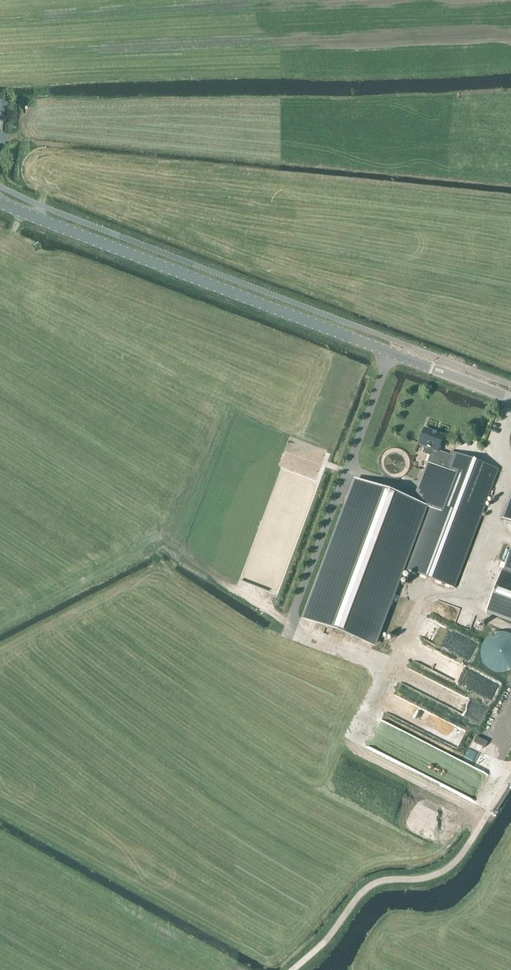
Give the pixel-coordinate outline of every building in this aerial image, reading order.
[(430,456),(428,463),(430,464),(415,503),(357,482),(306,619),(305,620),(373,645),(422,514),(425,506),(430,509),(428,516),(407,571),(454,588),(498,470),(452,452),(450,456),(438,452),(444,437),(425,430),(419,445),(427,448),(428,448),(426,454),(430,456)] [(502,520),(510,523),(510,496),(502,520)] [(510,621),(510,575),(502,572),(487,612),(510,621)] [(503,674),(505,674),(508,673),(510,672),(510,671),(510,638),(510,637),(508,636),(506,635),(503,634),(500,634),(498,634),(494,635),(492,636),(489,637),(487,638),(485,640),(484,642),(482,644),(481,646),(480,651),(480,657),(481,662),(483,666),(487,670),(491,673),(496,674),(498,674),(500,675),(503,674)]
